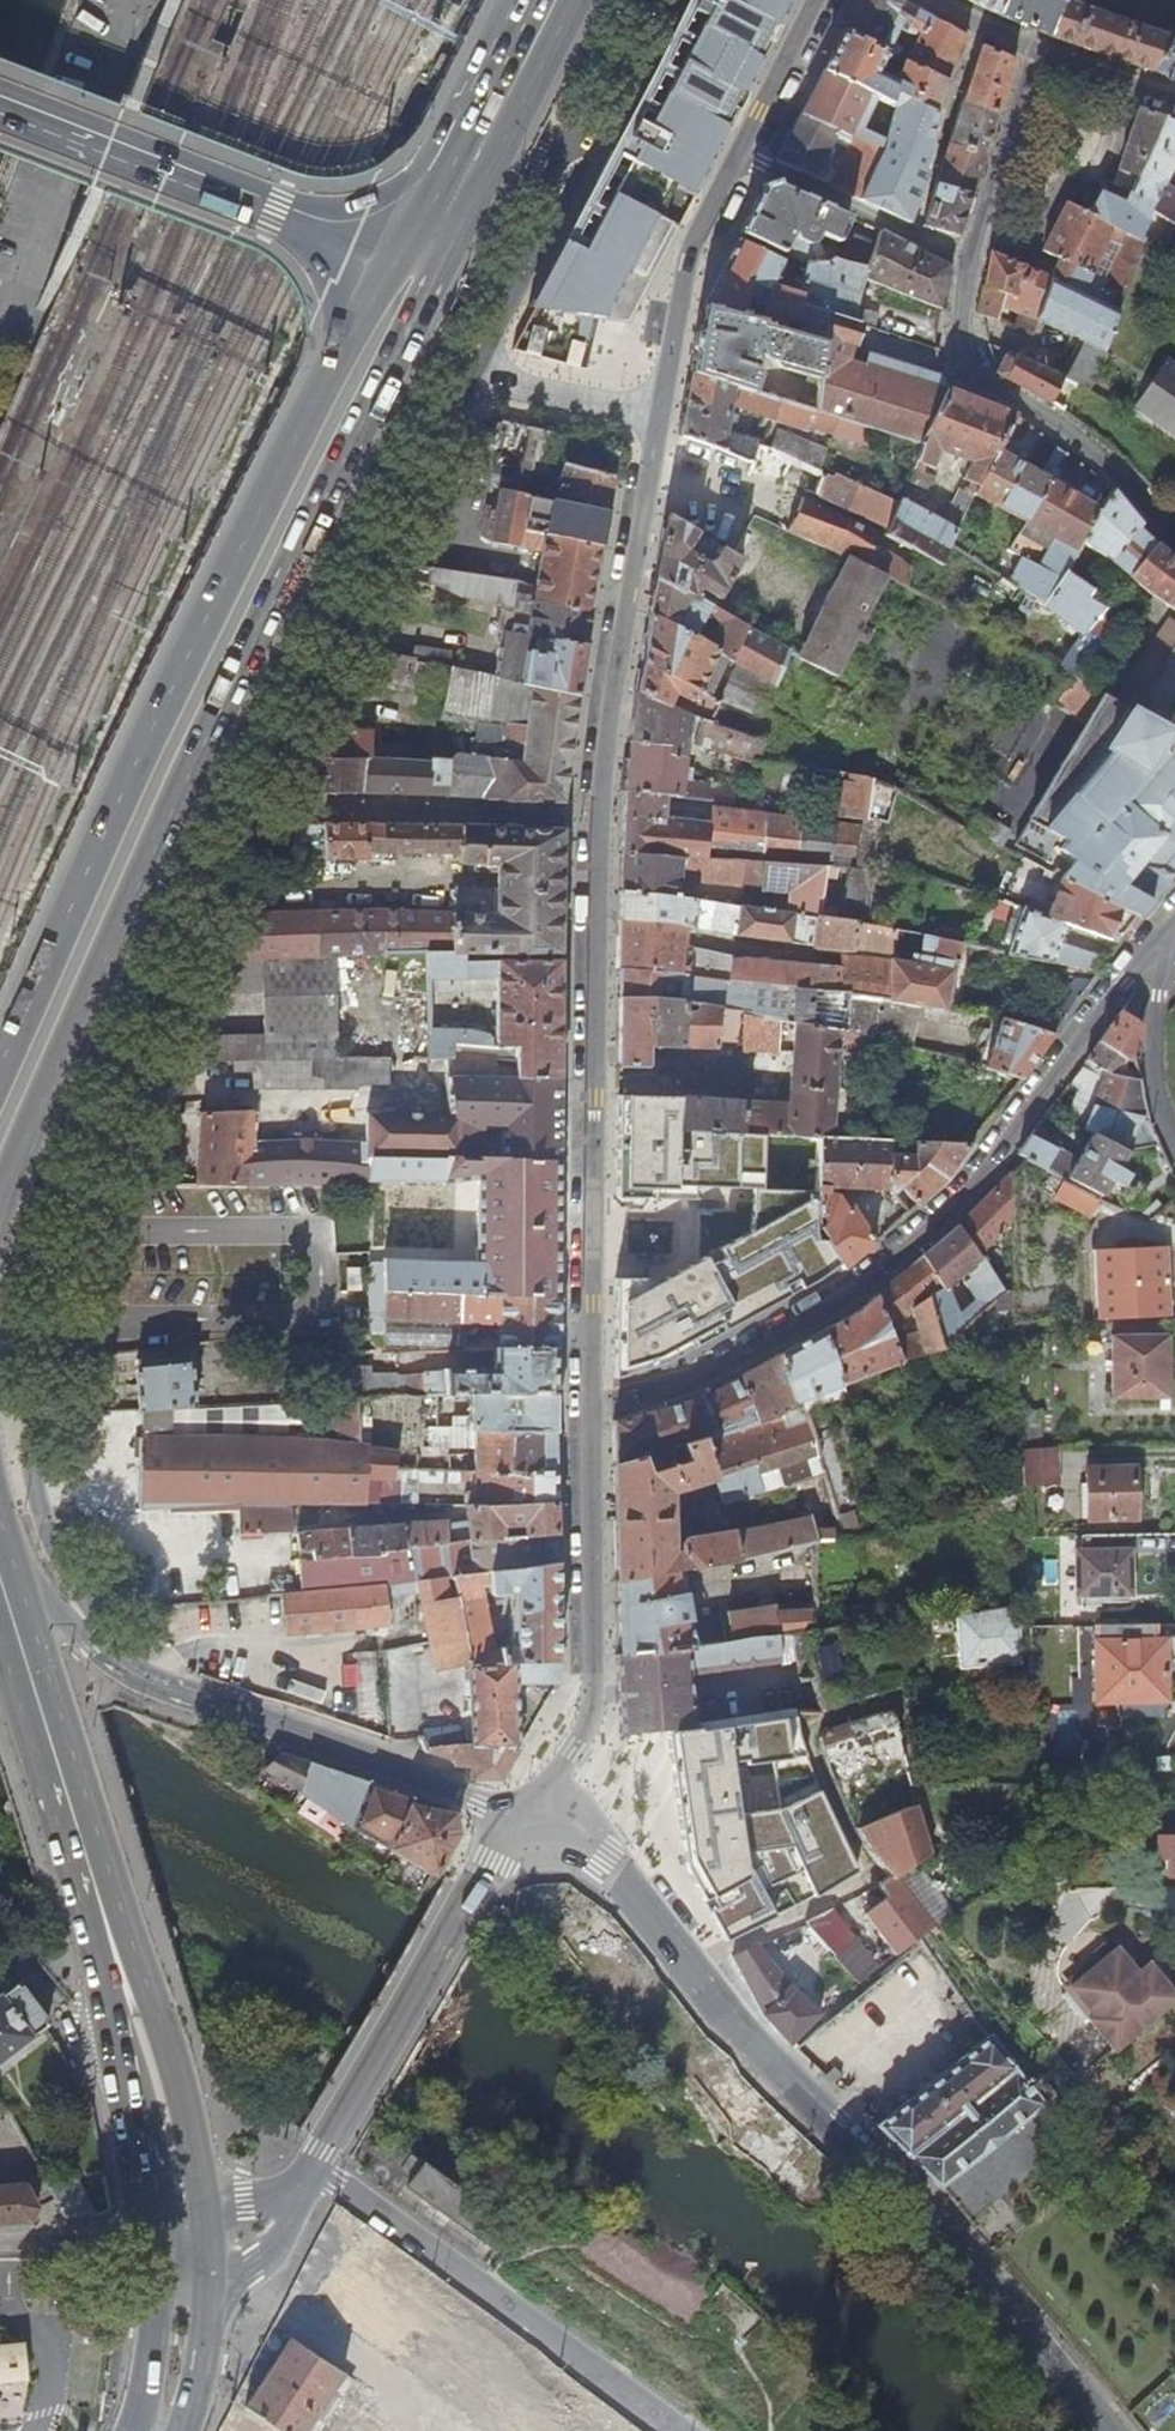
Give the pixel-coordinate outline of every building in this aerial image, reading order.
[(520,349),(590,366),(605,312),(635,320),(653,280),(672,247),(708,179),(744,103),(775,42),(797,0),(692,0),(674,34),(672,38),(671,41),(636,112),(615,155),(595,199),(520,349)] [(953,80),(971,32),(932,12),(912,0),(865,0),(851,27),(892,49),(905,55),(915,29),(926,35),(916,60),(953,80)] [(1004,15),(1010,0),(975,0),(1004,15)] [(1057,34),(1070,1),(1067,0),(1010,0),(1004,15),(1057,34)] [(1162,0),(1151,0),(1151,2),(1146,0),(1067,0),(1070,1),(1174,37),(1174,5),(1162,0)] [(1161,70),(1174,44),(1174,37),(1070,1),(1057,34),(1161,70)] [(941,108),(953,80),(916,60),(910,57),(902,79),(882,69),(892,49),(851,27),(830,65),(896,99),(900,89),(941,108)] [(969,98),(1005,111),(1020,55),(987,42),(969,98)] [(1174,75),(1174,44),(1161,70),(1174,75)] [(892,110),(896,99),(830,65),(807,111),(854,136),(856,131),(874,140),(878,133),(860,124),(863,114),(868,117),(877,102),(892,110)] [(955,142),(991,153),(1005,111),(969,98),(955,142)] [(1147,166),(1167,116),(1142,107),(1126,160),(1147,166)] [(837,183),(867,198),(879,171),(890,148),(874,140),(856,131),(854,136),(807,111),(784,153),(784,157),(786,159),(818,174),(833,140),(840,143),(831,163),(843,169),(837,183)] [(1167,116),(1147,166),(1144,173),(1136,190),(1159,200),(1168,182),(1170,182),(1174,172),(1174,119),(1167,116)] [(833,140),(818,174),(823,177),(831,163),(840,143),(833,140)] [(942,183),(978,193),(991,153),(955,142),(942,183)] [(1136,190),(1144,173),(1124,167),(1120,181),(1136,190)] [(1174,220),(1174,186),(1170,182),(1168,182),(1159,200),(1136,190),(1131,201),(1119,197),(1122,191),(1109,185),(1097,211),(1095,213),(1147,242),(1148,238),(1151,232),(1146,228),(1158,208),(1174,220)] [(965,233),(978,193),(942,183),(929,224),(965,233)] [(845,242),(855,215),(783,186),(769,186),(747,231),(811,264),(838,265),(841,259),(848,261),(850,256),(838,251),(834,255),(823,241),(825,236),(845,242)] [(1050,249),(1065,258),(1058,275),(1057,277),(1059,278),(1119,310),(1147,242),(1095,213),(1097,211),(1073,198),(1050,249)] [(952,262),(886,230),(883,241),(874,270),(870,281),(948,305),(957,269),(954,264),(952,262)] [(874,270),(883,241),(861,234),(852,263),(874,270)] [(787,260),(744,236),(709,304),(750,317),(755,303),(767,309),(763,321),(783,328),(786,319),(799,324),(797,332),(829,341),(827,379),(825,411),(846,418),(857,421),(929,444),(950,387),(949,382),(921,373),(919,383),(871,370),(849,364),(855,343),(860,345),(867,325),(858,323),(801,305),(802,297),(775,288),(787,260)] [(1125,241),(1116,236),(1099,275),(1109,281),(1125,241)] [(1043,316),(1059,278),(1057,277),(1058,275),(997,249),(991,282),(989,281),(985,310),(990,312),(1006,320),(1012,292),(1022,296),(1019,306),(1027,309),(1021,326),(1038,333),(1045,317),(1043,316)] [(870,281),(874,270),(852,263),(848,261),(841,259),(838,265),(811,264),(802,297),(801,305),(858,323),(861,310),(870,281)] [(1088,338),(1106,347),(1119,310),(1059,278),(1043,316),(1045,317),(1087,340),(1088,338)] [(755,303),(750,317),(763,321),(767,309),(755,303)] [(750,317),(709,304),(697,372),(737,385),(746,387),(760,391),(764,373),(760,369),(762,358),(759,356),(758,351),(765,349),(768,355),(779,359),(783,366),(827,379),(829,341),(797,332),(783,328),(763,321),(750,317)] [(873,314),(861,310),(858,323),(867,325),(869,327),(873,314)] [(869,327),(882,330),(886,318),(873,314),(869,327)] [(1091,387),(1110,349),(1106,347),(1088,338),(1087,340),(1072,377),(1083,383),(1091,387)] [(1005,372),(1058,404),(1072,377),(1025,353),(1022,359),(1014,354),(1003,372),(1005,372)] [(949,382),(949,376),(875,355),(871,370),(919,383),(921,373),(949,382)] [(1169,360),(1140,404),(1174,428),(1174,364),(1169,360)] [(737,385),(697,372),(687,433),(761,466),(766,444),(767,440),(730,431),(737,385)] [(1058,404),(1069,411),(1083,383),(1072,377),(1058,404)] [(760,391),(746,387),(741,407),(812,431),(814,426),(840,435),(846,418),(825,411),(760,391)] [(1021,415),(950,387),(929,444),(905,502),(894,526),(891,535),(931,556),(948,566),(958,547),(962,537),(982,495),(970,489),(954,523),(923,504),(925,498),(929,500),(939,475),(929,470),(933,462),(937,465),(944,447),(979,462),(973,478),(986,485),(1003,451),(1012,430),(1021,415)] [(1031,423),(1021,415),(1012,430),(1023,436),(1031,423)] [(851,439),(857,421),(846,418),(840,435),(851,439)] [(556,433),(538,428),(525,491),(537,493),(615,508),(621,474),(569,465),(566,481),(536,474),(539,460),(550,462),(550,461),(554,444),(556,433)] [(761,466),(687,433),(683,455),(753,486),(760,468),(761,466)] [(766,444),(761,466),(760,468),(787,485),(823,496),(830,475),(766,444)] [(1070,451),(1064,447),(1054,465),(1061,468),(1070,451)] [(1048,475),(1003,451),(986,485),(983,493),(1031,521),(1053,479),(1048,475)] [(1054,465),(1048,475),(1053,479),(1031,521),(1062,538),(1083,549),(1086,542),(1106,509),(1061,483),(1067,472),(1061,468),(1054,465)] [(894,526),(905,502),(838,472),(836,477),(829,496),(894,526)] [(1119,486),(1106,509),(1086,542),(1123,568),(1174,606),(1174,553),(1143,529),(1148,523),(1119,486)] [(547,550),(543,588),(545,588),(542,605),(596,613),(608,543),(530,528),(537,493),(525,491),(507,487),(503,512),(495,511),(493,524),(500,525),(498,540),(547,550)] [(530,528),(608,543),(615,508),(537,493),(530,528)] [(766,494),(758,506),(766,510),(789,526),(793,519),(790,515),(793,511),(786,505),(782,511),(772,504),(775,501),(766,494)] [(916,590),(922,573),(891,546),(882,547),(878,533),(809,500),(796,532),(854,560),(892,579),(916,590)] [(703,532),(674,513),(662,577),(720,611),(724,602),(749,560),(726,546),(716,564),(693,550),(703,532)] [(726,546),(703,532),(693,550),(716,564),(726,546)] [(962,537),(958,547),(980,561),(984,553),(962,537)] [(1044,570),(1030,561),(1022,576),(1013,571),(1008,579),(1049,606),(1079,555),(1083,549),(1062,538),(1044,570)] [(1095,645),(1072,675),(1084,681),(1094,669),(1117,638),(1101,626),(1110,611),(1093,597),(1103,582),(1108,573),(1079,555),(1049,606),(1075,625),(1073,629),(1095,645)] [(868,629),(892,579),(854,560),(804,658),(842,678),(862,640),(868,629)] [(519,581),(442,568),(440,581),(467,593),(512,605),(511,621),(501,675),(528,683),(536,634),(591,645),(596,613),(542,605),(545,588),(543,588),(519,581)] [(1108,571),(1108,573),(1103,582),(1107,585),(1114,576),(1108,571)] [(720,611),(662,577),(655,614),(699,641),(711,619),(724,628),(713,649),(722,654),(738,664),(754,628),(720,611)] [(699,641),(655,614),(647,664),(703,693),(722,654),(713,649),(699,641)] [(1163,645),(1165,646),(1154,662),(1167,672),(1174,660),(1174,625),(1163,645)] [(793,650),(754,628),(738,664),(738,665),(743,668),(778,686),(793,650)] [(878,634),(868,629),(862,640),(874,646),(878,634)] [(536,634),(528,683),(583,694),(591,645),(536,634)] [(374,649),(368,684),(368,687),(377,688),(379,673),(431,683),(435,661),(374,649)] [(1161,683),(1167,672),(1154,662),(1148,672),(1161,683)] [(703,693),(647,664),(643,693),(674,707),(678,696),(689,701),(699,705),(695,717),(702,720),(715,725),(723,703),(703,693)] [(370,755),(370,757),(368,790),(489,797),(489,800),(568,802),(583,694),(528,683),(501,675),(456,666),(450,717),(485,721),(483,737),(478,736),(475,760),(439,757),(439,761),(412,759),(412,749),(385,747),(383,747),(382,756),(375,756),(370,755)] [(768,709),(778,686),(743,668),(723,703),(763,718),(768,709)] [(1094,669),(1084,681),(1103,692),(1110,681),(1094,669)] [(1140,715),(1161,683),(1148,672),(1126,705),(1140,715)] [(1072,675),(1056,700),(1109,731),(1104,738),(1090,730),(1022,849),(1056,867),(1052,874),(1065,880),(1124,911),(1140,920),(1165,891),(1172,890),(1174,887),(1174,737),(1169,733),(1140,715),(1126,705),(1103,692),(1084,681),(1072,675)] [(674,707),(643,693),(636,747),(691,755),(692,745),(695,717),(685,713),(674,707)] [(678,696),(674,707),(685,713),(689,701),(678,696)] [(763,718),(723,703),(715,725),(766,742),(757,766),(779,768),(793,727),(768,709),(763,718)] [(766,742),(715,725),(702,720),(697,747),(757,766),(766,742)] [(322,725),(319,753),(370,757),(370,755),(375,756),(376,729),(322,725)] [(691,755),(636,747),(630,791),(670,798),(735,805),(738,790),(688,784),(691,755)] [(370,757),(319,753),(317,790),(368,790),(370,757)] [(787,769),(779,768),(757,766),(756,782),(763,782),(763,788),(779,789),(778,795),(785,796),(787,769)] [(846,777),(787,769),(785,796),(821,801),(822,797),(845,800),(846,777)] [(873,780),(846,777),(845,800),(844,808),(844,818),(871,820),(873,780)] [(670,798),(630,791),(627,855),(776,865),(864,870),(870,829),(756,816),(755,846),(713,843),(715,825),(668,820),(670,798)] [(748,799),(747,806),(758,808),(758,800),(748,799)] [(834,807),(834,817),(844,818),(844,808),(834,807)] [(986,819),(975,834),(1009,851),(1019,838),(986,819)] [(295,956),(341,954),(383,952),(434,952),(470,953),(565,953),(567,831),(436,823),(357,821),(285,822),(272,845),(330,843),(331,858),(397,858),(398,852),(457,853),(456,861),(502,863),(502,888),(457,888),(456,911),(363,909),(295,911),(295,956)] [(776,865),(627,855),(626,893),(683,898),(684,881),(796,893),(795,913),(827,918),(830,879),(839,879),(836,919),(863,923),(863,926),(870,928),(878,872),(864,870),(776,865)] [(1124,911),(1065,880),(1052,920),(1069,926),(1102,937),(1121,943),(1127,935),(1116,931),(1124,911)] [(683,898),(626,893),(626,933),(688,935),(689,926),(697,927),(698,900),(683,898)] [(744,906),(698,900),(697,927),(740,936),(744,906)] [(1019,909),(1005,904),(1002,914),(1006,921),(1015,923),(1019,909)] [(827,918),(795,913),(744,906),(740,936),(797,946),(855,953),(885,956),(895,957),(896,955),(898,933),(870,928),(863,926),(863,923),(836,919),(827,918)] [(221,945),(215,960),(295,956),(295,911),(241,913),(242,939),(224,939),(221,945)] [(1069,926),(1052,920),(1027,911),(1011,959),(1067,967),(1069,956),(1060,953),(1069,926)] [(688,935),(626,933),(625,972),(692,978),(730,983),(796,990),(879,1002),(884,962),(855,958),(846,958),(844,973),(760,963),(702,958),(702,964),(693,963),(694,946),(687,946),(688,935)] [(1121,943),(1102,937),(1099,950),(1114,955),(1121,943)] [(962,968),(966,948),(928,940),(925,961),(956,967),(962,968)] [(203,946),(202,960),(215,960),(221,945),(203,946)] [(435,981),(449,980),(470,980),(470,991),(501,990),(499,1055),(513,1055),(512,1048),(521,1048),(520,1062),(523,1062),(523,1078),(563,1079),(565,962),(469,962),(470,953),(434,952),(435,981)] [(215,960),(202,990),(268,988),(269,1031),(213,1031),(213,1055),(239,1055),(239,1072),(260,1073),(259,1090),(364,1090),(365,1085),(395,1085),(395,1057),(344,1057),(341,954),(295,956),(215,960)] [(1098,958),(1094,970),(1103,973),(1110,961),(1098,958)] [(885,962),(884,962),(879,1002),(926,1009),(949,1013),(956,967),(925,961),(915,959),(913,967),(885,962)] [(692,978),(625,972),(625,999),(667,1001),(691,1004),(692,978)] [(470,991),(470,980),(449,980),(449,991),(470,991)] [(796,990),(730,983),(729,1011),(744,1014),(751,1015),(793,1024),(796,990)] [(879,1002),(796,990),(793,1024),(798,1024),(841,1033),(875,1043),(891,1046),(895,1020),(907,1022),(905,1038),(899,1036),(897,1048),(916,1053),(919,1039),(926,1009),(879,1002)] [(667,1001),(625,999),(624,1069),(627,1069),(654,1069),(654,1049),(724,1050),(724,1043),(726,1011),(691,1004),(667,1001)] [(729,1011),(726,1011),(724,1043),(743,1044),(744,1014),(729,1011)] [(1150,1021),(1147,1020),(1128,1011),(1102,1046),(1132,1063),(1134,1059),(1150,1021)] [(798,1024),(793,1024),(751,1015),(749,1050),(763,1050),(782,1051),(782,1046),(797,1046),(798,1024)] [(1057,1038),(1004,1023),(990,1073),(1026,1082),(1057,1038)] [(684,1100),(681,1133),(693,1131),(722,1133),(823,1139),(836,1140),(841,1045),(872,1053),(875,1043),(841,1033),(798,1024),(797,1046),(794,1105),(771,1104),(759,1104),(684,1100)] [(433,1059),(455,1059),(467,1059),(467,1047),(494,1048),(496,1045),(496,1040),(492,1036),(488,1034),(477,1031),(434,1030),(433,1059)] [(949,1048),(919,1039),(916,1053),(945,1061),(949,1048)] [(1140,1061),(1134,1059),(1132,1063),(1102,1046),(1089,1065),(1109,1075),(1144,1083),(1140,1061)] [(513,1055),(512,1062),(520,1062),(521,1048),(512,1048),(513,1055)] [(209,1110),(203,1183),(312,1183),(331,1183),(336,1184),(371,1187),(372,1181),(372,1154),(484,1158),(485,1127),(501,1128),(500,1159),(563,1163),(563,1079),(523,1078),(523,1062),(520,1062),(512,1062),(467,1059),(455,1059),(455,1089),(457,1117),(373,1114),(373,1143),(301,1139),(255,1146),(258,1114),(209,1110)] [(1157,1125),(1144,1083),(1109,1075),(1091,1132),(1099,1136),(1131,1150),(1148,1124),(1156,1125),(1157,1125)] [(760,1096),(759,1104),(771,1104),(771,1096),(760,1096)] [(629,1189),(810,1190),(814,1143),(722,1133),(693,1131),(681,1133),(684,1100),(628,1098),(629,1189)] [(485,1127),(484,1158),(500,1159),(501,1128),(485,1127)] [(1121,1168),(1131,1150),(1099,1136),(1083,1165),(1066,1155),(1069,1149),(1038,1134),(1021,1157),(1028,1164),(1071,1186),(1075,1179),(1104,1197),(1113,1180),(1123,1187),(1132,1173),(1121,1168)] [(921,1135),(920,1145),(947,1147),(947,1137),(921,1135)] [(947,1147),(963,1147),(968,1140),(968,1135),(947,1135),(947,1137),(947,1147)] [(836,1140),(823,1139),(819,1192),(816,1238),(844,1273),(875,1245),(851,1210),(844,1215),(833,1200),(826,1200),(826,1190),(889,1192),(892,1157),(893,1144),(836,1140)] [(915,1158),(892,1157),(889,1192),(893,1198),(901,1190),(918,1210),(949,1183),(977,1150),(974,1149),(963,1147),(947,1147),(920,1145),(916,1145),(915,1158)] [(372,1154),(372,1181),(448,1184),(482,1178),(482,1263),(388,1260),(388,1291),(389,1291),(562,1298),(563,1163),(500,1159),(484,1158),(372,1154)] [(1018,1220),(1017,1174),(963,1229),(981,1254),(1018,1220)] [(1104,1203),(1071,1186),(1062,1203),(1096,1220),(1104,1203)] [(909,1218),(918,1210),(901,1190),(893,1198),(909,1218)] [(668,1359),(827,1272),(810,1238),(812,1199),(625,1303),(619,1368),(668,1359)] [(1150,1223),(1166,1209),(1161,1203),(1143,1219),(1150,1223)] [(981,1254),(963,1229),(926,1260),(937,1276),(949,1293),(968,1275),(973,1281),(969,1285),(983,1307),(978,1311),(981,1318),(1001,1300),(1008,1294),(981,1254)] [(1018,1265),(1018,1249),(1009,1249),(1009,1266),(1018,1265)] [(1169,1255),(1109,1256),(1110,1301),(1170,1299),(1169,1255)] [(937,1276),(926,1260),(879,1301),(890,1332),(911,1324),(917,1338),(896,1347),(904,1366),(948,1354),(947,1349),(935,1304),(949,1293),(937,1276)] [(363,1261),(341,1261),(342,1323),(363,1322),(363,1261)] [(562,1298),(389,1291),(388,1321),(464,1322),(474,1323),(503,1324),(502,1338),(474,1336),(465,1336),(465,1352),(496,1352),(557,1351),(559,1352),(562,1298)] [(890,1332),(879,1301),(860,1317),(827,1334),(843,1388),(904,1369),(904,1366),(896,1347),(890,1332)] [(464,1322),(388,1321),(388,1323),(389,1334),(388,1352),(465,1352),(465,1336),(464,1322)] [(376,1322),(376,1334),(389,1334),(388,1323),(376,1322)] [(474,1323),(464,1322),(465,1336),(474,1336),(474,1323)] [(843,1388),(827,1334),(782,1357),(793,1399),(795,1405),(843,1388)] [(1170,1337),(1113,1338),(1114,1401),(1172,1399),(1170,1337)] [(556,1394),(557,1351),(496,1352),(496,1370),(447,1370),(447,1374),(420,1374),(420,1383),(410,1383),(411,1396),(472,1394),(556,1394)] [(143,1359),(145,1408),(147,1408),(173,1407),(201,1405),(199,1361),(195,1361),(195,1353),(143,1359)] [(793,1399),(782,1357),(744,1377),(756,1423),(702,1438),(714,1478),(722,1503),(826,1473),(817,1444),(806,1413),(798,1416),(796,1409),(774,1417),(772,1405),(793,1399)] [(756,1423),(744,1377),(705,1398),(616,1423),(617,1466),(645,1456),(650,1472),(674,1464),(689,1461),(684,1444),(702,1438),(756,1423)] [(378,1386),(378,1398),(399,1397),(399,1385),(378,1386)] [(557,1474),(556,1394),(472,1394),(472,1427),(425,1426),(426,1449),(465,1450),(465,1456),(468,1456),(468,1463),(477,1463),(476,1470),(557,1474)] [(361,1398),(324,1400),(325,1441),(363,1445),(361,1398)] [(519,1401),(506,1401),(506,1413),(519,1413),(519,1401)] [(173,1407),(147,1408),(148,1437),(174,1436),(173,1407)] [(426,1470),(426,1449),(425,1426),(374,1427),(375,1447),(400,1449),(399,1469),(426,1470)] [(146,1437),(148,1509),(176,1509),(176,1514),(243,1512),(243,1535),(294,1533),(294,1527),(322,1525),(323,1507),(381,1506),(381,1481),(367,1480),(369,1446),(363,1445),(325,1441),(301,1438),(251,1435),(174,1436),(148,1437),(146,1437)] [(645,1456),(617,1466),(619,1583),(683,1571),(721,1567),(739,1563),(732,1536),(732,1534),(678,1547),(678,1554),(671,1556),(670,1486),(714,1478),(702,1438),(684,1444),(689,1461),(674,1464),(650,1472),(645,1456)] [(381,1481),(381,1506),(404,1506),(405,1476),(421,1476),(421,1481),(443,1481),(443,1471),(426,1470),(399,1469),(400,1449),(375,1447),(369,1446),(367,1480),(381,1481)] [(1058,1484),(1056,1446),(1023,1446),(1024,1484),(1058,1484)] [(1138,1466),(1089,1468),(1090,1521),(1140,1519),(1138,1466)] [(558,1505),(557,1474),(476,1470),(464,1471),(455,1471),(443,1471),(443,1481),(477,1482),(477,1492),(471,1493),(468,1496),(468,1507),(558,1505)] [(404,1506),(421,1506),(421,1481),(421,1476),(405,1476),(404,1506)] [(315,1552),(315,1560),(387,1554),(387,1552),(504,1540),(503,1531),(524,1529),(525,1539),(558,1535),(558,1505),(468,1507),(470,1528),(451,1530),(451,1526),(370,1530),(300,1534),(301,1552),(315,1552)] [(788,1553),(813,1547),(807,1520),(732,1536),(739,1563),(772,1557),(788,1553)] [(503,1531),(504,1540),(525,1539),(524,1529),(503,1531)] [(294,1533),(243,1535),(242,1555),(294,1553),(294,1533)] [(341,1590),(385,1586),(422,1581),(457,1577),(559,1566),(558,1535),(525,1539),(504,1540),(387,1552),(387,1554),(389,1578),(382,1578),(382,1576),(340,1579),(341,1590)] [(1129,1552),(1130,1536),(1084,1536),(1084,1551),(1079,1552),(1079,1596),(1135,1596),(1135,1552),(1129,1552)] [(739,1563),(721,1567),(723,1581),(775,1572),(772,1557),(739,1563)] [(475,1665),(515,1664),(560,1663),(559,1566),(457,1577),(469,1639),(475,1665)] [(683,1571),(619,1583),(621,1657),(780,1638),(806,1635),(814,1634),(812,1612),(782,1616),(769,1618),(769,1611),(722,1617),(723,1639),(711,1639),(711,1637),(684,1639),(683,1571)] [(422,1581),(433,1641),(465,1637),(469,1639),(457,1577),(422,1581)] [(305,1593),(290,1596),(294,1627),(309,1625),(310,1632),(389,1623),(385,1586),(341,1590),(305,1593)] [(814,1611),(816,1634),(874,1627),(871,1604),(814,1611)] [(1032,1663),(1032,1645),(1020,1646),(1017,1609),(950,1618),(951,1639),(959,1638),(962,1670),(1032,1663)] [(705,1613),(706,1628),(715,1627),(714,1612),(705,1613)] [(951,1639),(950,1618),(921,1621),(923,1645),(952,1642),(951,1639)] [(780,1638),(782,1650),(808,1647),(806,1635),(780,1638)] [(465,1637),(433,1641),(439,1673),(472,1666),(473,1747),(520,1750),(518,1684),(554,1685),(560,1685),(560,1663),(515,1664),(475,1665),(469,1639),(465,1637)] [(696,1727),(694,1711),(691,1673),(785,1666),(782,1650),(780,1638),(621,1657),(618,1658),(622,1736),(665,1732),(667,1732),(696,1727)] [(1170,1640),(1097,1639),(1096,1699),(1168,1700),(1170,1640)] [(503,1642),(504,1649),(516,1647),(516,1640),(503,1642)] [(818,1712),(831,1710),(827,1669),(813,1671),(815,1684),(818,1712)] [(789,1699),(694,1711),(696,1727),(770,1718),(796,1715),(818,1712),(815,1684),(787,1688),(789,1699)] [(823,1763),(900,1738),(895,1711),(815,1737),(823,1763)] [(696,1727),(667,1732),(672,1775),(727,1767),(761,1769),(773,1766),(805,1756),(801,1735),(796,1715),(770,1718),(696,1727)] [(430,1748),(430,1754),(453,1762),(458,1768),(471,1769),(471,1781),(503,1781),(521,1750),(520,1750),(473,1747),(430,1748)] [(274,1761),(269,1765),(288,1788),(302,1798),(310,1764),(282,1754),(274,1761)] [(815,1784),(805,1756),(773,1766),(761,1769),(727,1767),(672,1775),(678,1817),(729,1800),(749,1792),(760,1817),(770,1814),(802,1803),(821,1797),(815,1784)] [(355,1827),(372,1785),(310,1764),(302,1798),(352,1831),(355,1827)] [(263,1771),(253,1779),(247,1784),(271,1800),(280,1783),(263,1771)] [(352,1831),(433,1880),(457,1839),(453,1816),(427,1811),(428,1804),(372,1785),(355,1827),(352,1831)] [(288,1788),(278,1805),(292,1813),(302,1798),(288,1788)] [(760,1817),(749,1792),(729,1800),(678,1817),(685,1869),(700,1898),(737,1880),(772,1860),(771,1857),(787,1850),(770,1814),(760,1817)] [(802,1803),(770,1814),(787,1850),(771,1857),(772,1860),(737,1880),(700,1898),(725,1945),(795,1910),(812,1902),(856,1875),(821,1797),(802,1803)] [(951,1920),(955,1917),(917,1868),(933,1859),(912,1809),(855,1835),(888,1879),(893,1876),(935,1931),(951,1920)] [(1156,1834),(1156,1856),(1165,1856),(1164,1875),(1174,1875),(1174,1835),(1156,1834)] [(921,1941),(935,1931),(893,1876),(888,1879),(874,1888),(887,1905),(867,1920),(898,1959),(921,1941)] [(858,1944),(832,1914),(810,1929),(836,1963),(858,1944)] [(1138,1978),(1117,1950),(1106,1949),(1096,1956),(1095,1968),(1096,1970),(1070,1990),(1091,2018),(1086,2022),(1112,2056),(1174,2008),(1174,2000),(1151,1968),(1138,1978)] [(758,1950),(734,1962),(763,2018),(792,2049),(822,2017),(790,1990),(758,1950)] [(830,2012),(860,1989),(848,1975),(820,1999),(830,2012)] [(14,1983),(0,1994),(0,2063),(33,2037),(31,2035),(45,2024),(47,2023),(16,1982),(14,1983)] [(1091,2018),(1070,1990),(1065,1994),(1086,2022),(1091,2018)] [(957,1996),(948,2003),(953,2013),(964,2006),(957,1996)] [(971,2016),(961,2024),(968,2033),(978,2025),(971,2016)] [(991,2041),(1013,2070),(1020,2064),(998,2036),(991,2041)] [(876,2129),(940,2190),(1043,2110),(1028,2090),(1013,2070),(991,2041),(957,2067),(959,2069),(943,2080),(942,2078),(924,2092),(925,2094),(910,2106),(908,2104),(876,2129)] [(1040,2081),(1028,2090),(1043,2110),(1055,2101),(1040,2081)] [(495,2222),(499,2217),(428,2165),(411,2191),(497,2256),(511,2236),(495,2222)] [(66,2217),(94,2216),(71,2174),(48,2185),(66,2217)] [(30,2220),(35,2207),(23,2181),(0,2182),(0,2222),(30,2220)]
